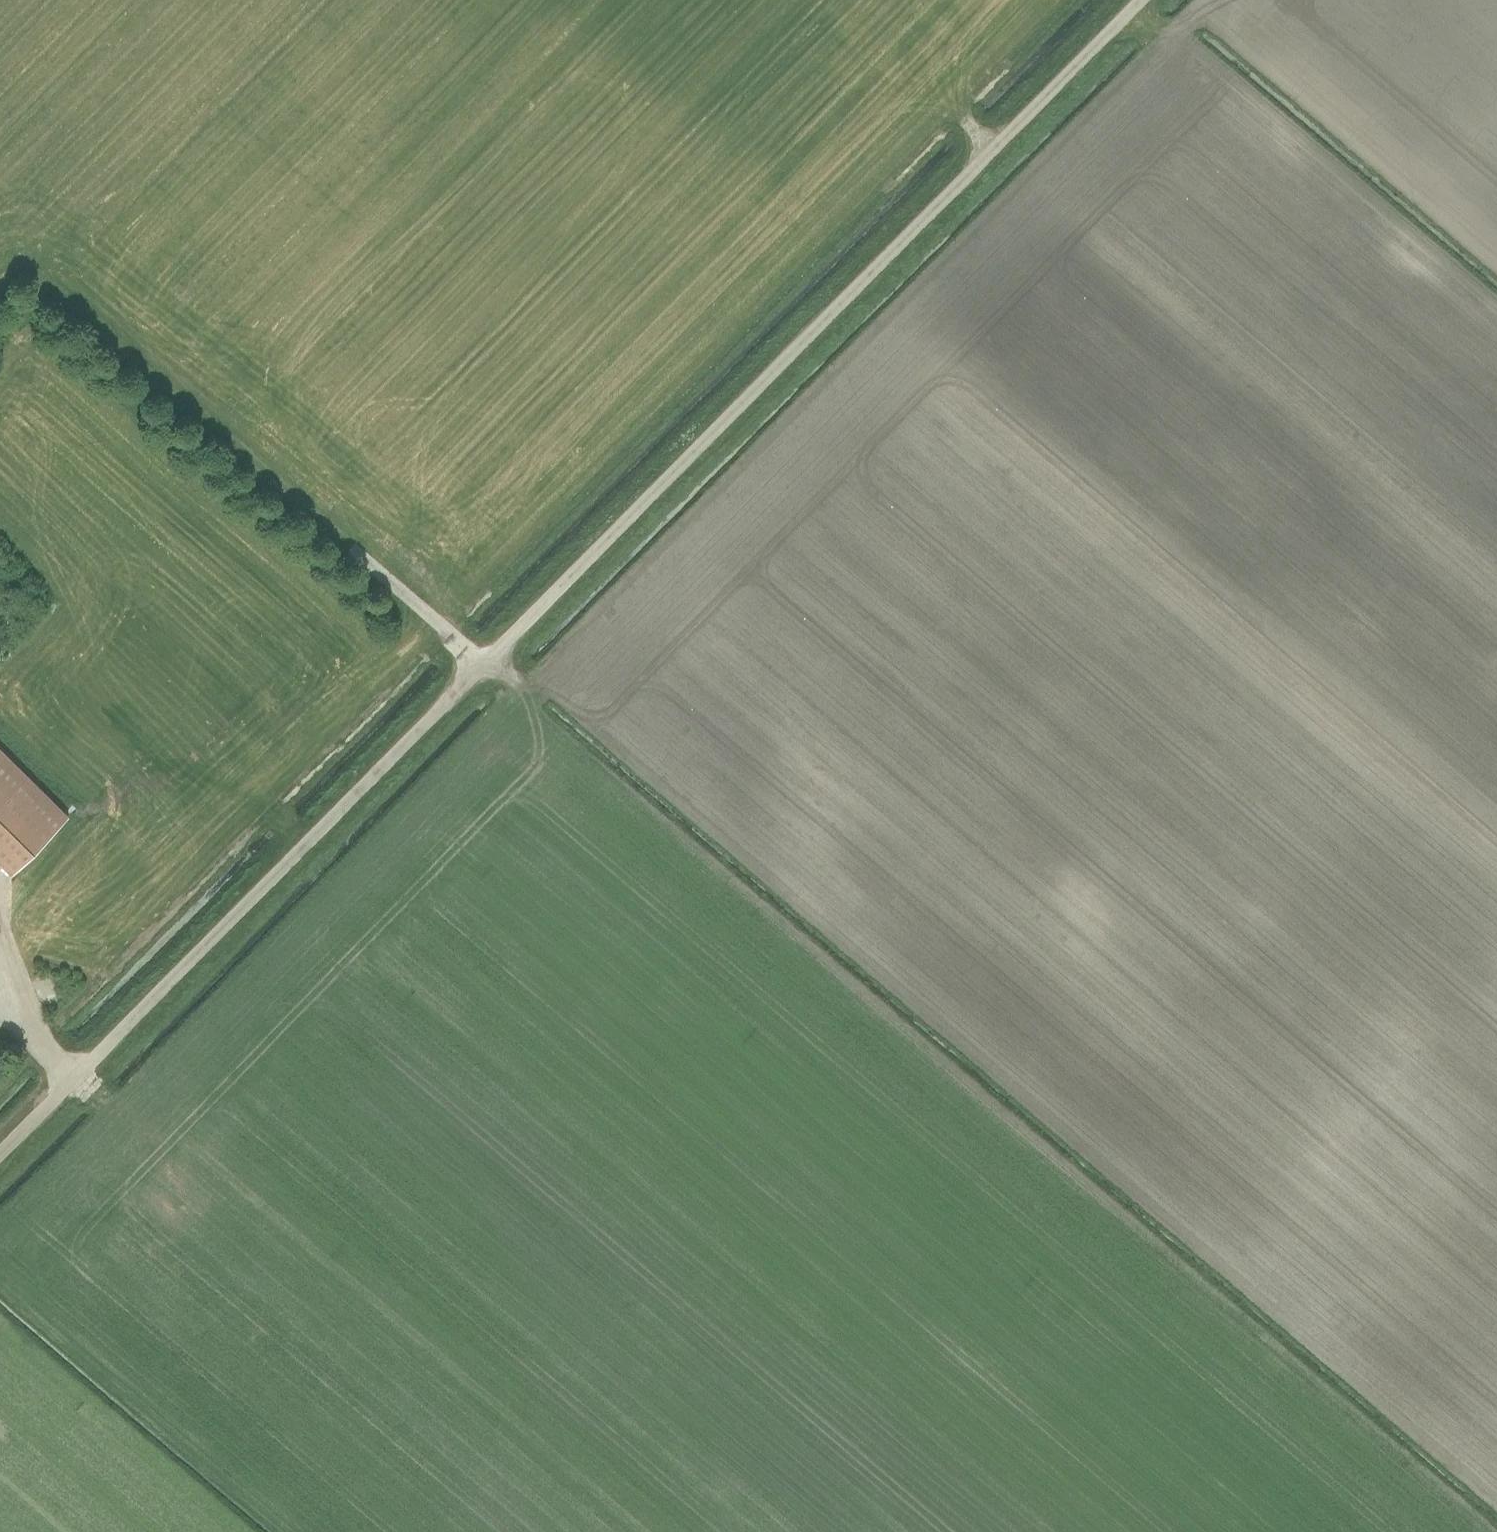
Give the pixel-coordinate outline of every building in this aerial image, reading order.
[(0,748),(0,860),(13,873),(69,816),(0,748)]
